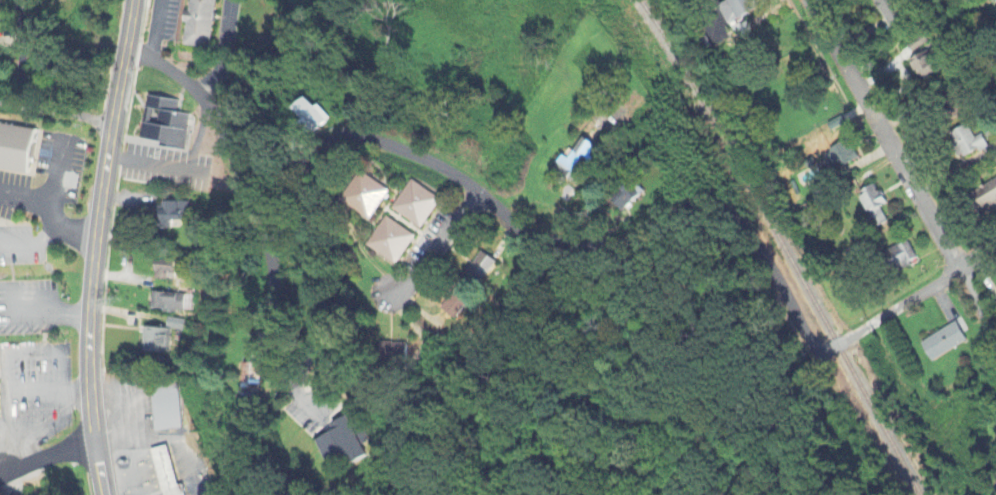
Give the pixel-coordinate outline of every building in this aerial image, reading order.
[(195,7),(188,7),(187,19),(191,19),(189,43),(214,46),(218,0),(196,0),(195,7)] [(34,175),(42,128),(0,121),(0,169),(34,175)]
